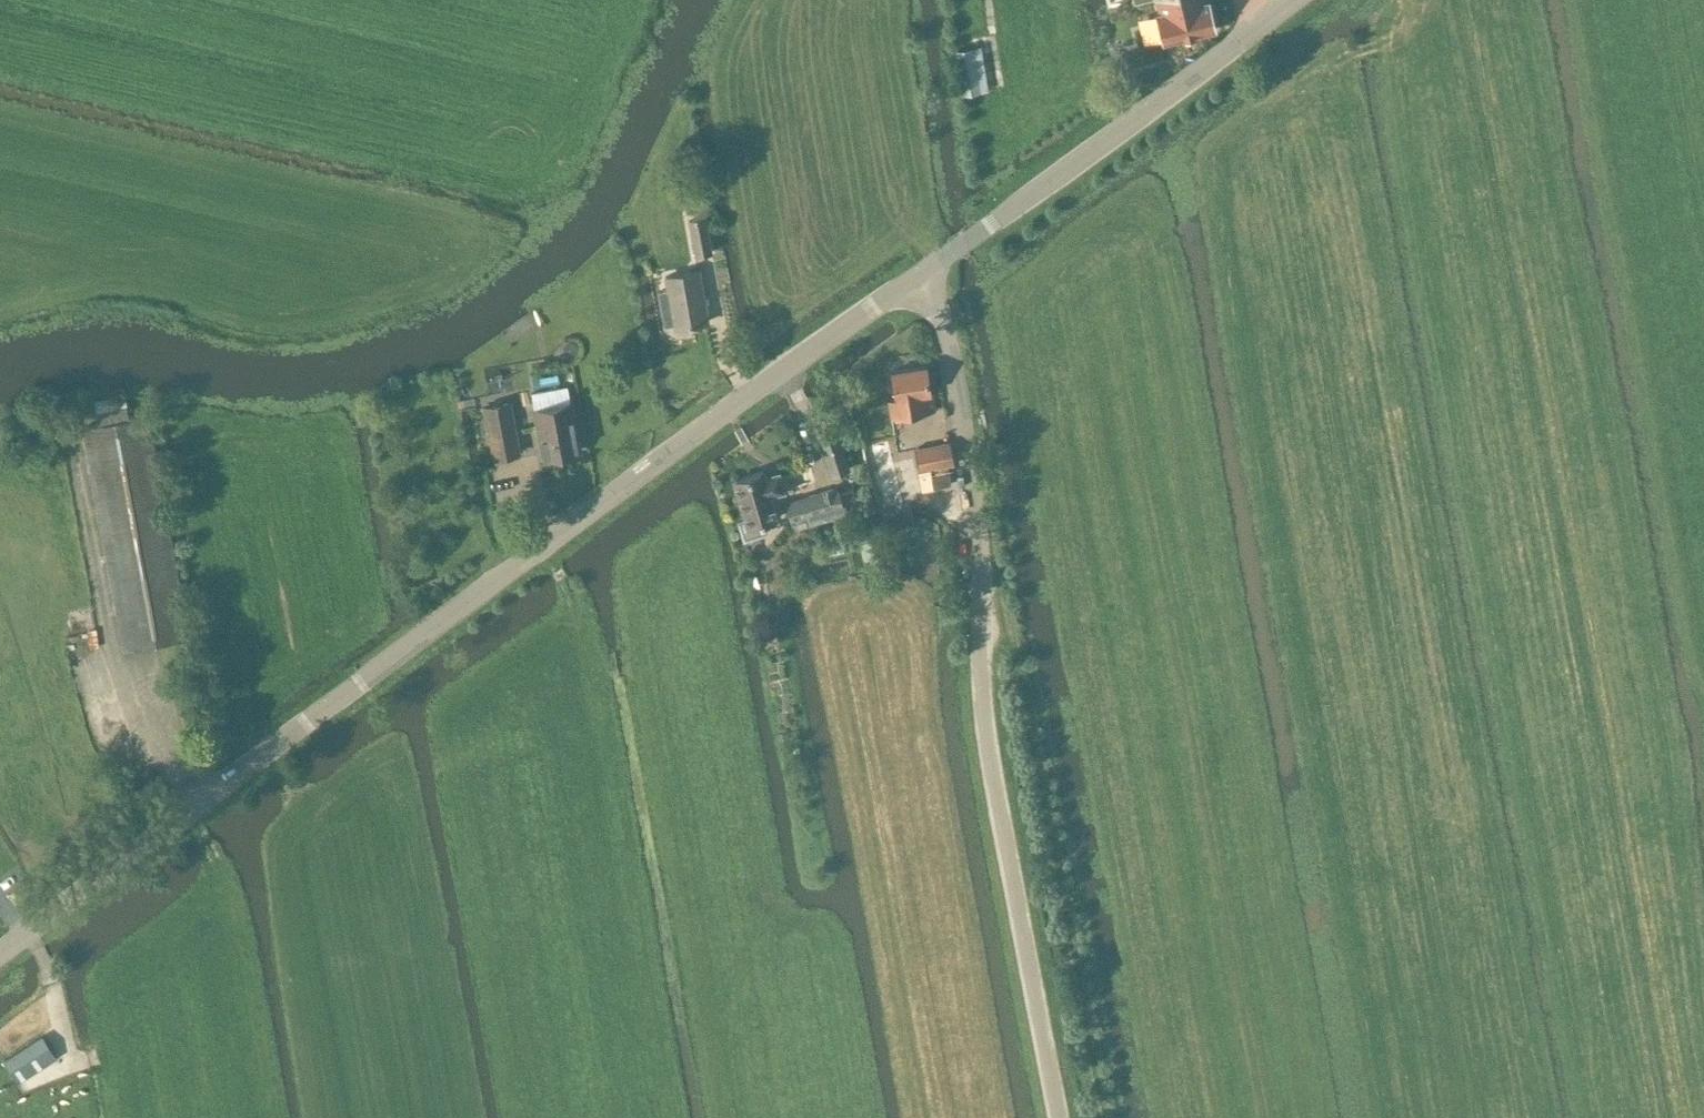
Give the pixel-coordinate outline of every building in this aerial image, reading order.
[(1156,13),(1163,41),(1215,29),(1208,0),(1207,0),(1204,1),(1204,0),(1157,0),(1159,12),(1156,13)] [(957,46),(962,92),(984,90),(980,44),(957,46)] [(688,219),(695,256),(712,253),(706,216),(688,219)] [(664,326),(673,324),(674,328),(708,322),(699,271),(664,277),(667,290),(658,292),(664,326)] [(932,392),(931,392),(927,366),(891,372),(895,399),(889,400),(891,417),(935,411),(932,392)] [(571,400),(534,407),(544,457),(580,450),(571,400)] [(129,418),(127,406),(95,412),(97,425),(81,428),(122,651),(190,639),(149,415),(129,418)] [(487,458),(520,452),(512,407),(478,414),(487,458)] [(829,476),(850,469),(836,426),(814,433),(829,476)] [(888,440),(866,445),(881,509),(904,503),(895,471),(901,470),(899,460),(892,461),(888,440)] [(950,442),(947,443),(914,449),(918,473),(955,467),(950,442)] [(764,470),(734,479),(746,519),(739,521),(744,538),(767,531),(764,521),(778,517),(771,494),(784,490),(779,473),(766,477),(764,470)] [(949,473),(930,477),(932,488),(951,485),(949,473)] [(837,486),(787,501),(795,527),(845,512),(844,508),(858,504),(853,486),(838,490),(837,486)] [(843,550),(841,540),(825,543),(828,553),(843,550)] [(43,1035),(4,1061),(17,1080),(56,1055),(43,1035)]
